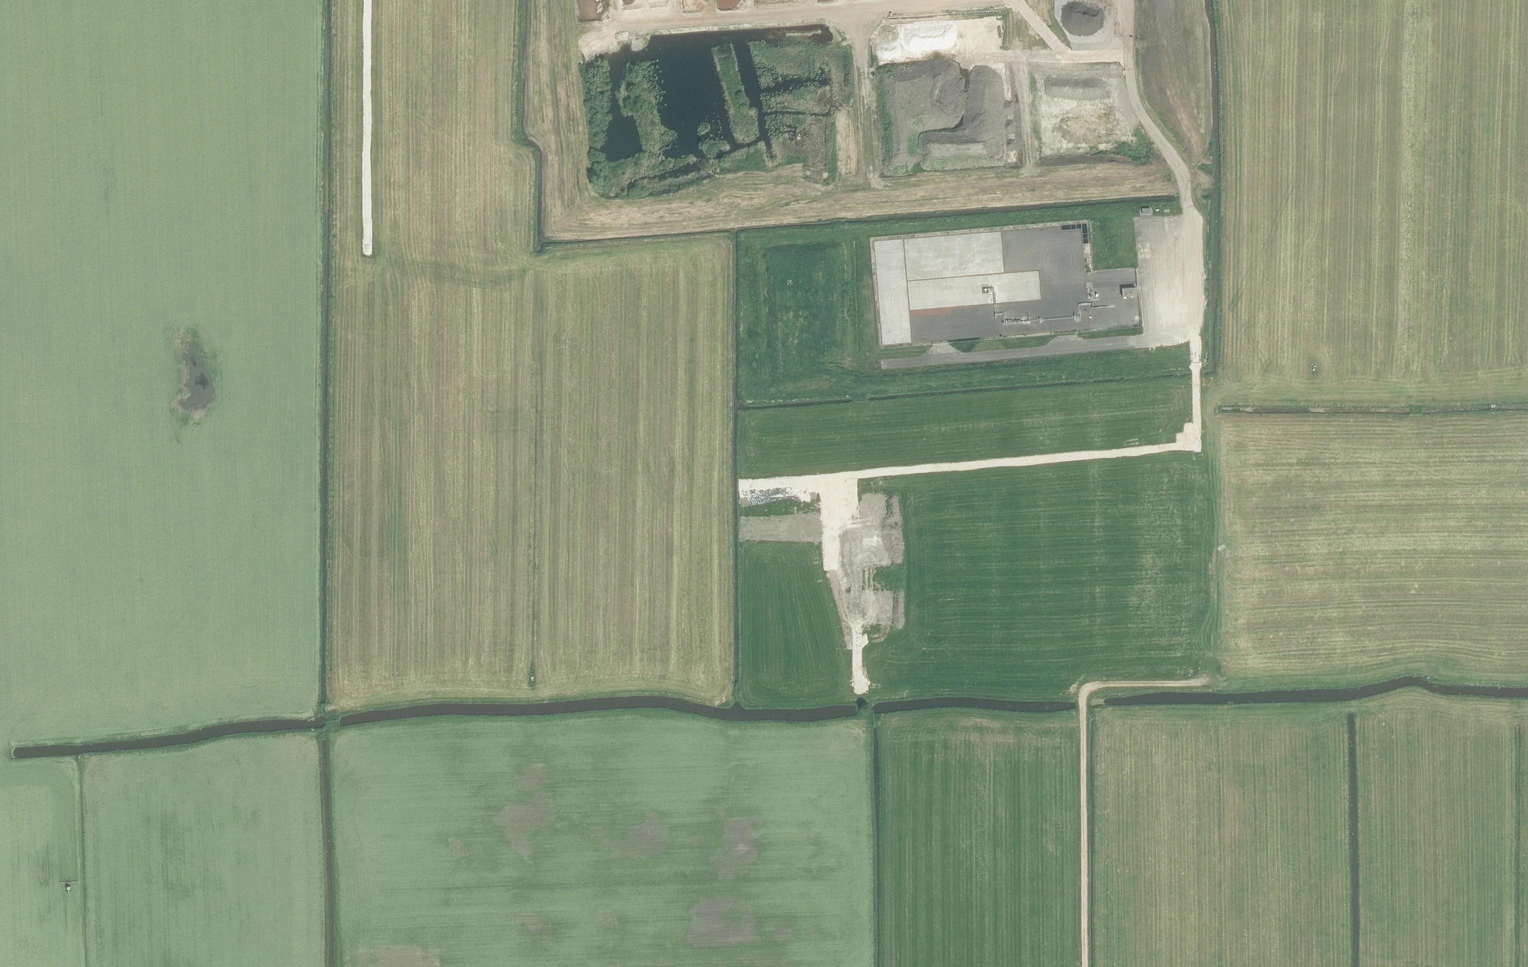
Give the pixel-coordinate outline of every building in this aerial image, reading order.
[(1136,296),(1135,288),(1122,289),(1122,297),(1136,296)]
